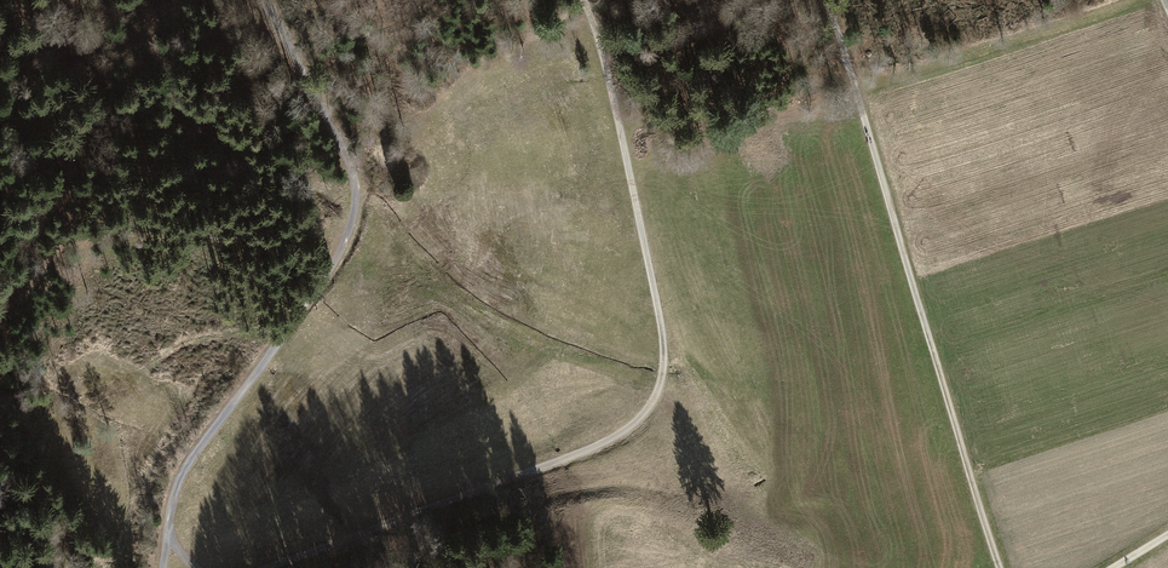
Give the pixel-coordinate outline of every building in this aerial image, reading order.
[(738,485),(740,500),(763,496),(760,481),(738,485)]
